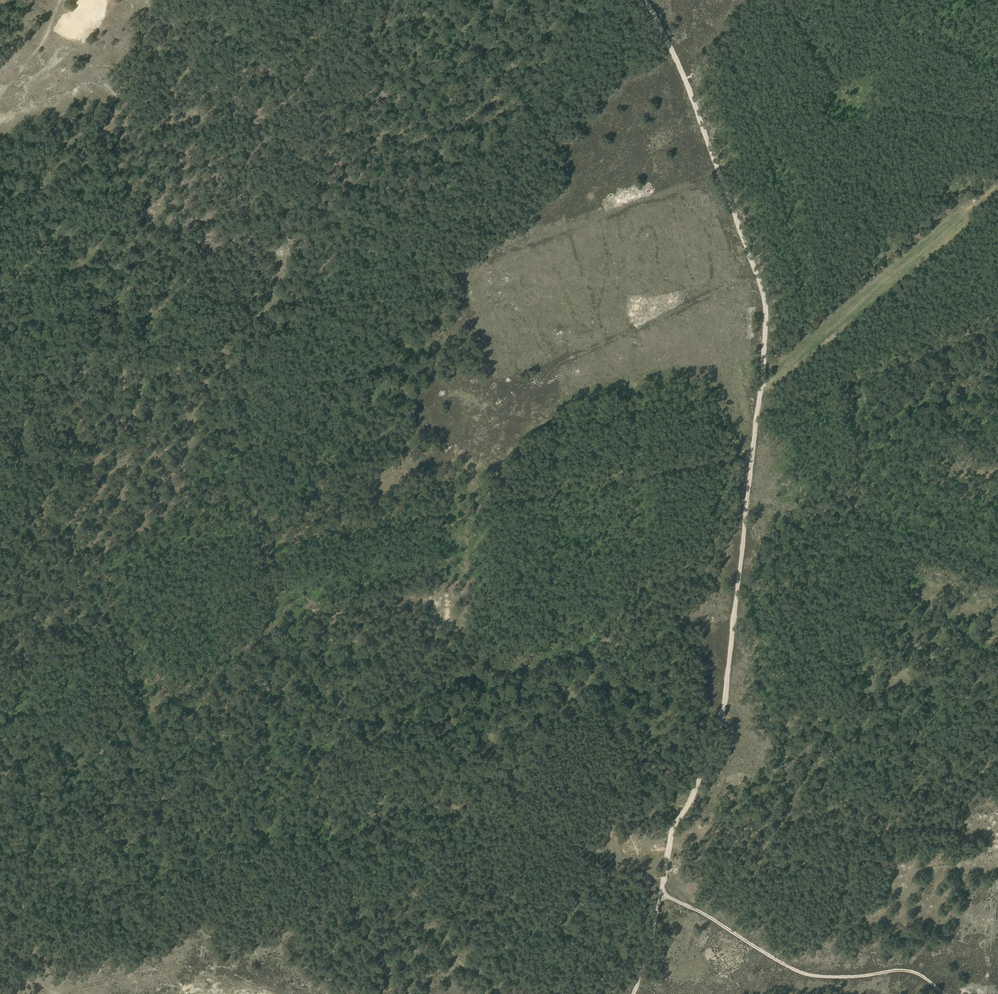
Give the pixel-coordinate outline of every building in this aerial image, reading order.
[(435,391),(438,395),(443,390),(440,386),(435,391)]
